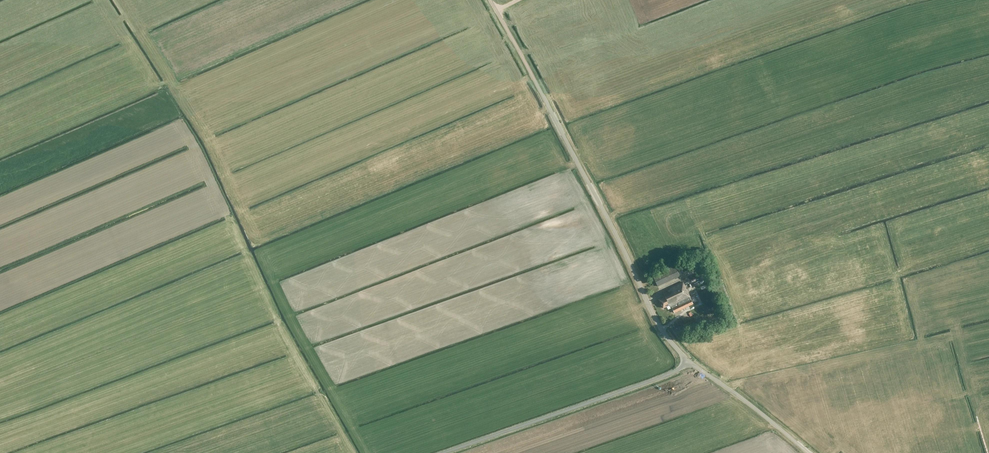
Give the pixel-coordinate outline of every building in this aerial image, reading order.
[(653,275),(658,286),(680,275),(674,264),(653,275)] [(674,312),(693,303),(682,282),(663,291),(665,297),(659,300),(663,308),(669,305),(670,306),(671,306),(674,312)] [(747,381),(756,389),(760,385),(747,372),(744,376),(748,380),(747,381)] [(827,452),(835,445),(827,437),(819,445),(827,452)]
